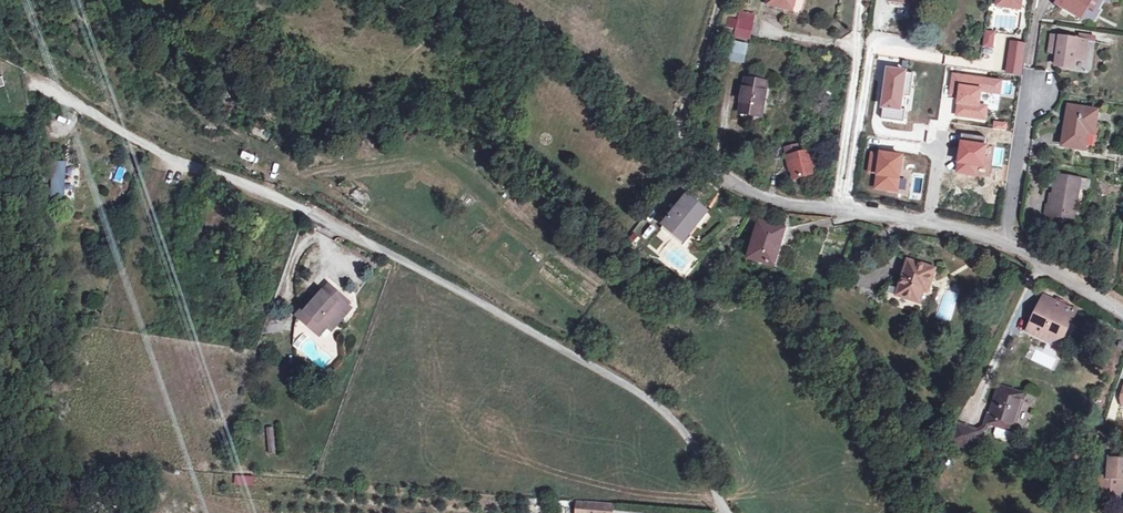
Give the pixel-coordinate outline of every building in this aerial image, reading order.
[(795,0),(768,0),(767,5),(792,11),(795,3),(795,0)] [(1022,0),(998,0),(997,6),(1021,9),(1022,0)] [(1058,5),(1081,18),(1088,7),(1092,0),(1061,0),(1058,5)] [(1100,0),(1092,0),(1088,7),(1093,10),(1100,0)] [(735,29),(736,26),(738,27),(736,37),(750,40),(754,23),(753,23),(754,17),(741,14),(740,20),(730,17),(726,26),(735,29)] [(993,31),(984,30),(982,45),(991,46),(993,31)] [(1049,54),(1058,58),(1060,39),(1051,37),(1049,54)] [(1060,39),(1058,58),(1056,67),(1073,69),(1075,60),(1085,61),(1087,43),(1060,39)] [(1024,42),(1010,42),(1008,74),(1023,74),(1024,42)] [(743,62),(747,47),(731,43),(727,58),(743,62)] [(906,111),(901,110),(902,97),(904,86),(912,87),(914,74),(893,71),(891,84),(887,83),(882,120),(905,123),(906,111)] [(748,75),(747,80),(765,84),(766,78),(748,75)] [(761,118),(768,84),(765,84),(747,80),(746,80),(740,114),(761,118)] [(912,87),(904,86),(902,97),(911,98),(912,87)] [(1089,126),(1095,127),(1097,112),(1069,108),(1063,146),(1085,149),(1088,133),(1089,126)] [(878,180),(899,183),(904,148),(892,147),(883,145),(883,147),(874,146),(871,164),(880,165),(878,180)] [(800,146),(785,149),(786,157),(802,153),(800,146)] [(816,175),(811,151),(787,157),(789,166),(790,165),(794,181),(816,175)] [(117,166),(113,177),(120,179),(124,168),(117,166)] [(49,202),(61,204),(64,170),(52,169),(49,202)] [(1052,208),(1049,207),(1047,207),(1046,215),(1047,215),(1046,228),(1063,231),(1065,218),(1074,219),(1080,180),(1057,176),(1054,195),(1052,208)] [(682,242),(707,212),(687,196),(663,226),(682,242)] [(594,232),(599,235),(600,235),(607,225),(600,221),(593,231),(594,232)] [(588,232),(591,226),(584,222),(581,228),(588,232)] [(775,267),(785,230),(759,223),(749,260),(775,267)] [(899,290),(897,296),(920,303),(924,291),(928,279),(932,281),(935,270),(908,261),(899,290)] [(929,292),(932,281),(928,279),(924,291),(929,292)] [(334,328),(346,314),(341,310),(349,302),(343,297),(344,295),(332,284),(326,291),(318,300),(314,296),(299,312),(321,333),(329,325),(334,328)] [(321,287),(314,296),(318,300),(326,291),(321,287)] [(888,293),(897,296),(899,290),(890,287),(888,293)] [(1029,333),(1051,344),(1060,342),(1068,323),(1072,324),(1078,314),(1045,298),(1029,333)] [(341,310),(346,314),(353,306),(349,302),(341,310)] [(270,311),(262,332),(281,331),(288,312),(270,311)] [(1013,432),(1026,394),(999,386),(987,424),(1013,432)] [(265,427),(267,454),(275,453),(273,426),(265,427)] [(971,450),(978,434),(958,426),(951,443),(971,450)] [(1109,460),(1108,478),(1100,478),(1098,500),(1122,501),(1122,490),(1122,488),(1122,461),(1109,460)] [(234,485),(254,486),(254,476),(235,475),(234,485)] [(616,505),(577,502),(576,512),(615,512),(616,505)]
